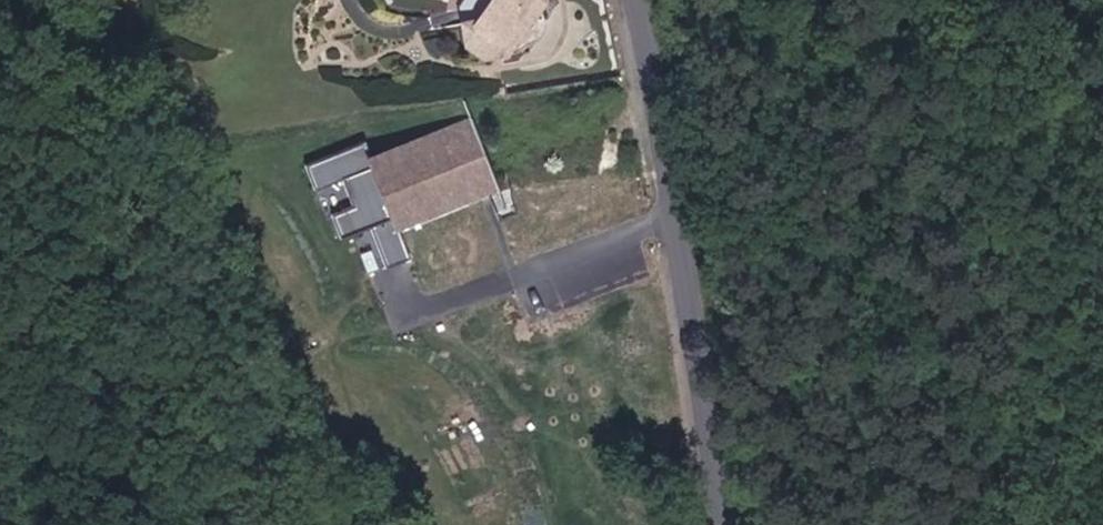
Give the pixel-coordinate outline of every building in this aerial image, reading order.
[(483,23),(482,26),(484,35),(500,45),(513,52),(515,54),(547,0),(497,0),(483,23)] [(500,45),(484,35),(482,26),(483,23),(470,25),(475,47),(493,58),(513,52),(500,45)] [(365,152),(306,178),(317,203),(345,191),(356,217),(335,226),(345,248),(374,236),(392,277),(418,266),(402,231),(501,187),(472,123),(372,168),(365,152)]
